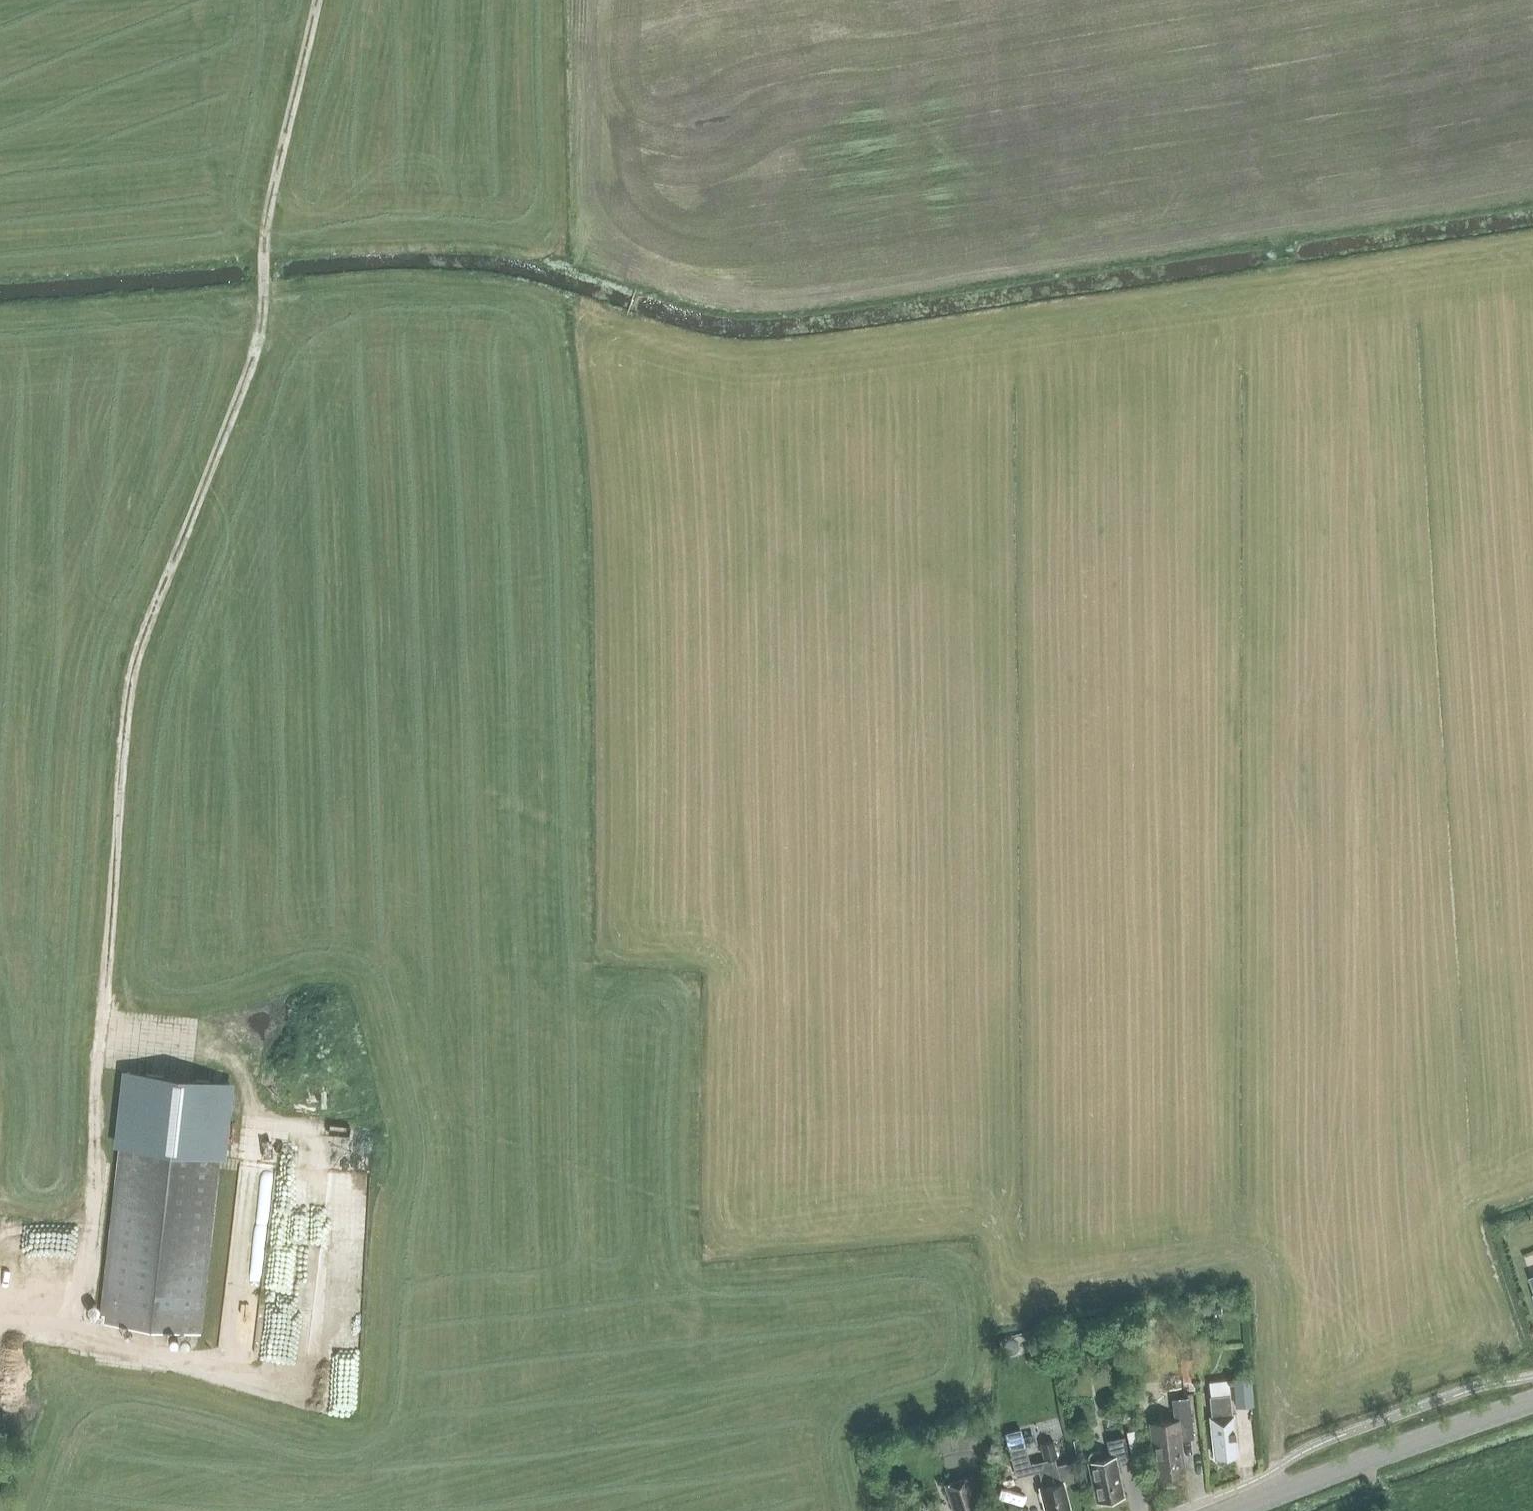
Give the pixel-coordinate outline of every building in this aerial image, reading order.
[(226,1159),(235,1081),(122,1068),(113,1146),(119,1147),(121,1147),(100,1322),(199,1334),(220,1158),(221,1159),(226,1159)] [(251,1245),(255,1210),(242,1208),(238,1244),(251,1245)] [(1194,1392),(1190,1357),(1179,1359),(1184,1393),(1194,1392)] [(1253,1406),(1251,1376),(1232,1377),(1235,1407),(1253,1406)] [(1230,1395),(1213,1397),(1208,1397),(1214,1457),(1237,1455),(1233,1416),(1232,1416),(1230,1395)] [(1173,1401),(1175,1421),(1149,1424),(1154,1475),(1184,1472),(1181,1439),(1192,1438),(1188,1399),(1173,1401)] [(1086,1457),(1088,1463),(1096,1502),(1123,1496),(1116,1465),(1128,1462),(1123,1439),(1106,1442),(1110,1458),(1104,1459),(1103,1452),(1099,1450),(1089,1452),(1086,1457)] [(1039,1470),(1042,1485),(1039,1486),(1045,1510),(1070,1510),(1063,1482),(1072,1480),(1068,1463),(1056,1466),(1054,1458),(1057,1457),(1053,1440),(1039,1444),(1043,1460),(1030,1463),(1026,1447),(1010,1451),(1016,1476),(1039,1470)] [(969,1476),(943,1484),(952,1510),(969,1510),(979,1508),(969,1476)]
